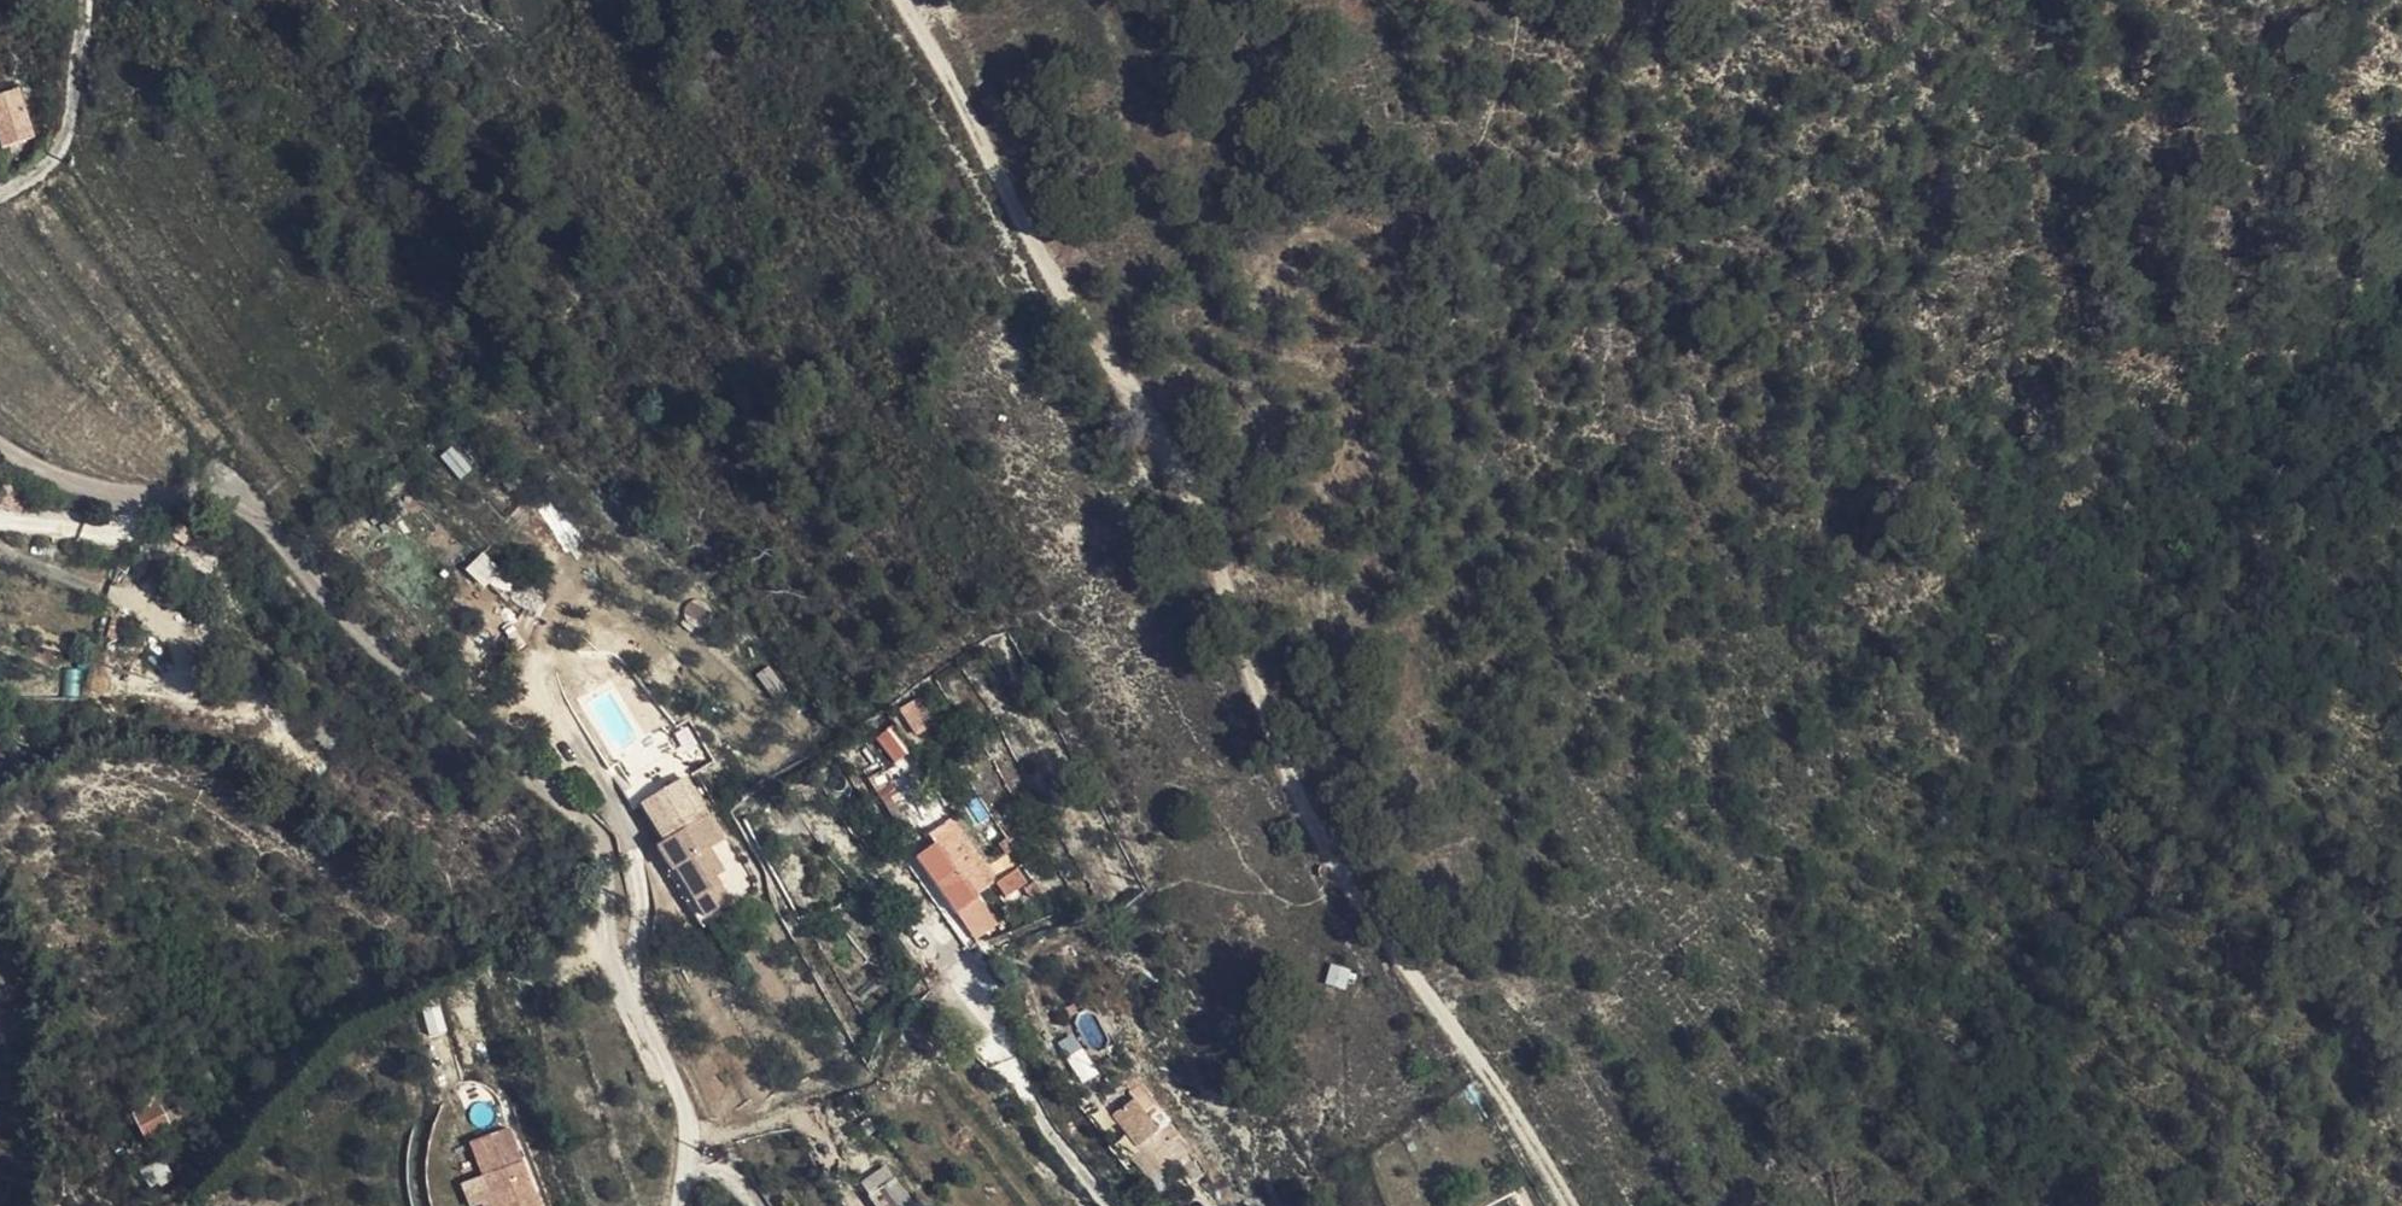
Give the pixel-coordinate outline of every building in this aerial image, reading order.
[(0,69),(0,116),(6,124),(31,105),(4,66),(0,69)] [(440,456),(459,478),(472,466),(453,444),(440,456)] [(770,665),(756,674),(771,697),(785,688),(770,665)] [(891,729),(878,737),(892,760),(905,753),(891,729)] [(876,756),(857,767),(889,822),(907,812),(876,756)] [(936,909),(960,892),(956,887),(978,872),(940,812),(918,826),(922,833),(897,848),(936,909)] [(691,890),(684,896),(695,916),(723,898),(709,873),(718,867),(705,845),(718,836),(706,815),(661,845),(674,868),(676,866),(691,890)] [(670,870),(684,896),(691,890),(676,866),(674,868),(670,870)] [(1010,866),(989,881),(998,894),(1019,880),(1010,866)] [(954,940),(981,925),(960,892),(936,909),(954,940)] [(1349,989),(1355,969),(1330,963),(1324,983),(1349,989)] [(1123,1082),(1108,1098),(1168,1158),(1191,1133),(1165,1106),(1156,1117),(1123,1082)] [(140,1084),(105,1117),(126,1138),(160,1107),(140,1084)] [(476,1145),(488,1179),(478,1183),(486,1205),(533,1205),(504,1134),(476,1145)] [(143,1149),(126,1167),(145,1183),(162,1165),(143,1149)] [(871,1205),(893,1205),(902,1198),(883,1175),(861,1194),(871,1205)] [(1498,1193),(1507,1205),(1509,1205),(1526,1195),(1516,1181),(1498,1193)]
